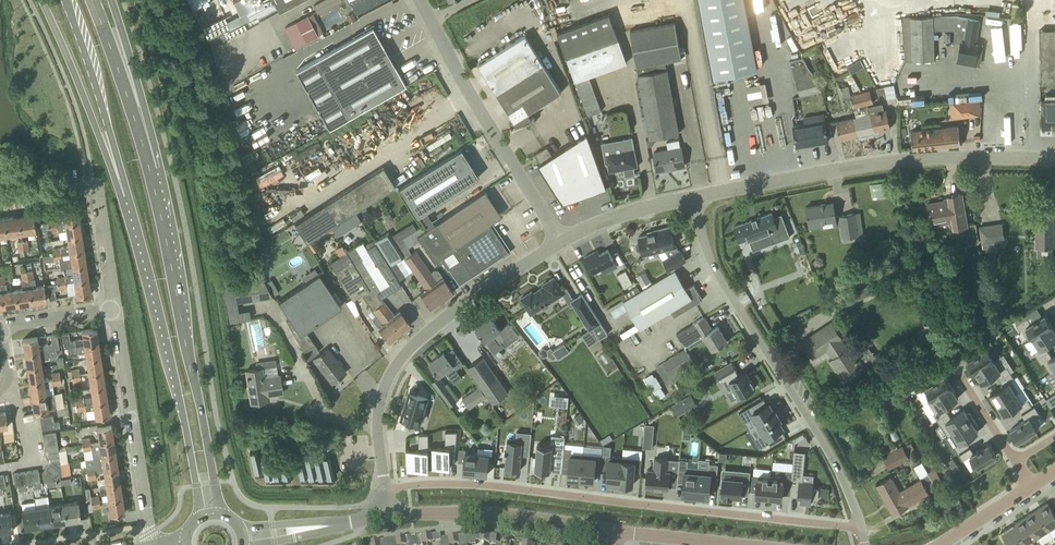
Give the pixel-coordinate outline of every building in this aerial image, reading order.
[(262,0),(263,2),(239,14),(225,21),(229,28),(208,39),(211,46),(258,20),(278,10),(278,11),(298,0),(262,0)] [(263,2),(262,0),(252,5),(249,0),(245,0),(241,2),(241,0),(233,0),(232,1),(239,14),(263,2)] [(313,4),(317,12),(342,2),(341,0),(322,0),(313,4)] [(349,1),(356,15),(384,0),(349,0),(349,1)] [(757,70),(744,0),(700,0),(714,78),(757,70)] [(1019,54),(1024,23),(998,19),(999,11),(985,9),(983,25),(1005,29),(1003,44),(1010,45),(1009,52),(1019,54)] [(557,31),(563,48),(588,114),(602,109),(598,100),(596,101),(587,76),(627,62),(609,12),(557,31)] [(312,14),(296,22),(307,45),(323,37),(312,14)] [(905,43),(905,59),(905,61),(934,60),(933,31),(944,30),(944,17),(932,16),(904,17),(905,43)] [(979,21),(957,17),(955,27),(958,28),(956,41),(962,42),(958,60),(975,62),(978,44),(975,44),(979,21)] [(656,62),(681,58),(675,22),(630,30),(638,74),(658,70),(656,62)] [(831,36),(841,30),(837,24),(827,30),(831,36)] [(330,127),(348,117),(406,84),(372,27),(297,70),(330,127)] [(1041,84),(1054,83),(1054,29),(1039,30),(1041,84)] [(934,40),(934,53),(956,52),(955,30),(942,31),(942,40),(934,40)] [(525,34),(479,64),(514,121),(516,126),(526,122),(527,123),(528,125),(529,126),(532,125),(533,123),(533,121),(532,120),(535,118),(534,118),(532,119),(529,112),(562,92),(525,34)] [(794,78),(796,78),(799,94),(822,90),(813,74),(808,66),(803,57),(790,61),(794,78)] [(853,73),(864,66),(860,59),(849,67),(853,73)] [(667,69),(658,70),(638,74),(650,139),(679,133),(667,69)] [(893,85),(893,84),(885,86),(887,98),(896,96),(896,98),(894,85),(893,85)] [(913,85),(913,93),(935,94),(935,85),(913,85)] [(870,91),(862,93),(865,105),(873,102),(870,91)] [(854,107),(859,106),(865,105),(862,93),(851,96),(852,98),(854,107)] [(1040,99),(1041,112),(1042,112),(1043,128),(1054,127),(1054,99),(1040,99)] [(979,100),(954,103),(955,116),(981,113),(979,100)] [(868,106),(875,131),(891,128),(887,110),(884,110),(882,103),(868,106)] [(861,115),(854,117),(859,135),(875,131),(868,106),(868,107),(860,109),(861,115)] [(793,126),(797,146),(828,141),(823,114),(811,116),(803,118),(805,124),(793,126)] [(837,121),(841,139),(859,135),(854,117),(837,121)] [(913,149),(960,143),(958,126),(911,131),(913,149)] [(588,132),(567,146),(584,194),(607,185),(588,132)] [(638,166),(634,148),(632,137),(604,143),(609,172),(618,170),(618,171),(624,170),(625,176),(635,175),(634,167),(638,166)] [(682,147),(681,147),(679,139),(667,142),(668,149),(654,152),(657,171),(685,165),(682,147)] [(535,154),(540,162),(552,155),(547,146),(535,154)] [(564,201),(584,194),(567,146),(552,155),(540,162),(540,163),(564,201)] [(461,149),(452,154),(399,187),(417,216),(479,177),(472,166),(468,160),(470,159),(467,155),(465,156),(462,151),(462,150),(461,149)] [(314,152),(299,158),(303,169),(318,162),(314,152)] [(255,178),(280,167),(276,159),(252,170),(255,178)] [(383,166),(346,190),(295,224),(307,243),(395,185),(383,166)] [(883,182),(870,182),(870,198),(884,198),(883,182)] [(485,190),(426,230),(417,236),(420,240),(435,263),(442,258),(459,284),(479,270),(480,272),(487,267),(486,265),(508,251),(489,223),(501,215),(485,190)] [(932,225),(954,222),(958,246),(979,243),(976,223),(967,225),(962,194),(949,196),(949,200),(928,203),(932,225)] [(806,207),(809,227),(821,225),(821,222),(837,219),(834,202),(806,207)] [(48,226),(80,221),(78,206),(63,209),(64,217),(56,219),(48,220),(48,226)] [(1053,247),(1053,206),(1037,207),(1037,247),(1053,247)] [(757,235),(761,247),(774,242),(772,237),(780,234),(772,212),(734,226),(740,242),(757,235)] [(843,238),(864,235),(860,212),(839,216),(843,238)] [(33,213),(18,215),(21,233),(36,231),(33,213)] [(357,214),(335,228),(340,236),(362,222),(357,214)] [(7,236),(21,233),(18,215),(4,218),(7,236)] [(58,231),(66,230),(68,238),(82,236),(80,221),(48,226),(49,232),(58,231)] [(988,231),(980,232),(983,250),(996,248),(995,242),(1004,241),(1001,224),(987,226),(988,231)] [(420,240),(417,236),(426,230),(423,225),(402,237),(408,248),(420,240)] [(653,231),(654,233),(639,236),(640,241),(638,242),(636,244),(638,249),(640,250),(642,250),(643,255),(675,247),(670,227),(653,231)] [(431,308),(442,300),(422,272),(412,254),(408,248),(402,237),(395,242),(389,232),(374,241),(375,243),(398,280),(405,276),(396,261),(403,257),(405,259),(404,259),(426,289),(420,293),(431,308)] [(53,255),(84,250),(82,236),(68,238),(69,246),(60,247),(60,248),(52,249),(53,255)] [(345,249),(348,255),(369,291),(368,292),(372,297),(378,293),(380,297),(401,284),(398,280),(375,243),(367,249),(362,242),(349,250),(347,248),(345,249)] [(330,262),(331,265),(335,272),(352,300),(361,295),(373,310),(376,314),(373,317),(372,321),(378,328),(389,342),(400,333),(378,306),(379,306),(372,297),(368,292),(369,291),(348,255),(345,249),(342,245),(335,249),(339,256),(330,262)] [(597,250),(584,257),(592,273),(602,268),(601,266),(613,259),(608,249),(599,254),(597,250)] [(72,266),(87,265),(84,250),(53,255),(43,256),(44,262),(54,260),(59,260),(61,268),(72,266)] [(680,250),(679,250),(663,260),(670,270),(686,260),(680,250)] [(416,251),(412,254),(422,272),(442,300),(454,292),(438,270),(435,270),(431,273),(416,251)] [(74,281),(89,279),(87,265),(72,266),(73,275),(65,277),(56,278),(57,284),(66,282),(74,281)] [(617,274),(624,287),(633,283),(626,269),(617,274)] [(675,269),(640,291),(624,301),(641,329),(671,310),(675,316),(702,300),(699,294),(700,293),(694,284),(687,289),(675,269)] [(33,270),(27,271),(32,302),(46,300),(44,286),(35,287),(33,270)] [(17,305),(32,302),(27,271),(21,272),(22,281),(21,281),(23,289),(15,290),(17,305)] [(636,277),(642,286),(651,281),(645,271),(636,277)] [(296,337),(306,331),(341,307),(319,274),(278,301),(290,318),(286,321),(296,337)] [(0,275),(0,289),(1,292),(3,307),(17,305),(15,290),(7,291),(4,275),(0,275)] [(262,277),(233,281),(222,283),(227,322),(241,320),(238,302),(273,296),(262,277)] [(550,302),(563,294),(568,290),(567,289),(567,288),(566,288),(565,288),(562,290),(554,277),(543,284),(544,286),(533,293),(532,291),(521,298),(531,314),(541,308),(545,309),(549,306),(550,302)] [(89,279),(74,281),(77,296),(91,294),(89,279)] [(66,282),(57,284),(47,286),(50,300),(56,299),(55,290),(58,289),(58,290),(67,289),(66,282)] [(378,293),(372,297),(379,306),(378,306),(400,333),(411,324),(400,310),(392,316),(391,314),(392,312),(384,302),(380,297),(378,293)] [(583,335),(593,328),(601,323),(583,293),(574,299),(571,300),(574,305),(575,306),(579,313),(581,317),(585,323),(589,330),(584,333),(582,334),(583,334),(583,335)] [(1027,317),(1016,325),(1020,330),(1022,329),(1029,340),(1052,325),(1045,314),(1031,323),(1027,317)] [(712,329),(704,317),(704,316),(693,323),(701,336),(704,335),(713,349),(727,341),(718,326),(712,329)] [(505,346),(518,336),(509,323),(499,330),(490,317),(476,328),(486,341),(493,335),(500,343),(502,342),(505,346)] [(868,345),(857,352),(857,353),(851,344),(843,350),(838,342),(843,338),(832,321),(802,341),(813,359),(827,350),(832,358),(829,359),(837,371),(840,370),(847,381),(880,359),(876,353),(874,354),(868,345)] [(1029,340),(1029,341),(1031,339),(1038,350),(1034,352),(1037,358),(1048,351),(1045,345),(1054,339),(1054,331),(1052,325),(1029,340)] [(84,345),(99,342),(96,328),(82,330),(83,339),(75,341),(70,342),(68,332),(62,333),(65,348),(68,347),(84,345)] [(600,339),(593,328),(583,335),(590,345),(600,339)] [(306,331),(296,337),(308,359),(320,351),(306,331)] [(23,339),(25,354),(56,349),(59,348),(57,334),(51,335),(52,343),(39,346),(37,337),(23,339)] [(982,351),(968,360),(971,365),(975,372),(996,358),(993,359),(987,349),(993,345),(989,339),(978,346),(982,351)] [(86,359),(101,357),(99,342),(84,345),(68,347),(68,353),(77,352),(85,351),(86,359)] [(564,342),(551,350),(556,358),(569,351),(564,342)] [(514,375),(537,358),(526,343),(503,360),(514,375)] [(327,348),(318,355),(314,358),(325,374),(332,383),(346,372),(327,348)] [(42,366),(41,360),(49,358),(49,356),(57,355),(56,349),(25,354),(27,368),(42,366)] [(686,349),(679,354),(664,363),(656,367),(668,385),(682,376),(679,371),(694,361),(686,349)] [(1037,358),(1041,364),(1044,362),(1051,373),(1054,370),(1054,355),(1052,356),(1048,351),(1037,358)] [(453,365),(444,352),(430,363),(439,375),(447,370),(453,378),(460,374),(453,365)] [(89,374),(103,371),(101,357),(86,359),(89,374)] [(475,357),(466,363),(488,394),(502,384),(488,364),(483,368),(475,357)] [(996,358),(975,372),(982,383),(996,374),(999,379),(1010,372),(1007,367),(1003,369),(996,358)] [(755,387),(746,371),(738,375),(736,370),(737,369),(732,361),(715,371),(720,379),(721,378),(729,392),(734,389),(739,397),(755,387)] [(29,383),(44,380),(42,366),(27,368),(29,383)] [(280,375),(278,375),(277,366),(246,370),(251,403),(267,400),(266,395),(282,393),(280,375)] [(105,386),(103,371),(89,374),(91,388),(105,386)] [(658,400),(667,394),(652,372),(644,378),(658,400)] [(1003,385),(990,393),(997,404),(1018,391),(1011,380),(1014,378),(1010,372),(999,379),(1003,385)] [(927,379),(916,386),(919,391),(923,389),(930,400),(928,401),(928,402),(951,387),(944,375),(930,384),(927,379)] [(32,397),(47,395),(45,387),(62,384),(61,378),(52,379),(52,380),(44,381),(44,380),(29,383),(32,397)] [(457,400),(445,384),(438,390),(450,405),(457,400)] [(429,397),(430,393),(424,385),(420,388),(418,393),(410,390),(405,404),(424,410),(429,397)] [(108,400),(105,386),(91,388),(92,396),(75,399),(76,405),(108,400)] [(463,398),(470,408),(487,396),(481,386),(463,398)] [(951,387),(928,402),(931,405),(935,412),(933,414),(937,419),(948,412),(944,407),(958,398),(951,387)] [(1018,391),(997,404),(1004,415),(1017,407),(1020,412),(1031,405),(1028,399),(1022,403),(1016,393),(1018,391)] [(34,412),(39,411),(49,409),(56,408),(54,394),(47,395),(32,397),(34,412)] [(559,406),(568,407),(569,396),(560,395),(559,406)] [(690,408),(684,398),(673,405),(679,415),(690,408)] [(749,417),(755,427),(778,414),(775,409),(773,410),(769,403),(765,405),(762,399),(738,413),(739,414),(740,413),(744,420),(749,417)] [(86,410),(94,409),(96,417),(110,415),(108,400),(76,405),(77,411),(86,410)] [(401,417),(409,420),(408,425),(409,429),(418,427),(420,423),(424,410),(405,404),(401,417)] [(1025,420),(1011,429),(1018,441),(1023,438),(1024,440),(1031,435),(1030,433),(1039,428),(1032,416),(1039,412),(1035,406),(1022,414),(1025,420)] [(948,412),(937,419),(940,425),(941,424),(948,435),(974,419),(969,412),(967,414),(964,409),(951,418),(948,412)] [(578,413),(572,417),(577,424),(583,419),(578,413)] [(781,419),(778,414),(755,427),(761,437),(756,440),(760,447),(759,448),(759,449),(769,443),(770,446),(784,438),(779,430),(783,427),(779,420),(781,419)] [(53,415),(40,417),(41,423),(54,422),(53,415)] [(974,419),(948,435),(949,436),(951,434),(957,444),(954,446),(958,452),(969,445),(965,439),(978,431),(976,427),(978,426),(974,419)] [(59,421),(54,422),(41,423),(42,430),(60,427),(59,421)] [(654,424),(653,427),(646,426),(646,424),(645,423),(644,436),(653,436),(654,424)] [(112,425),(105,426),(97,428),(99,442),(114,440),(112,425)] [(55,431),(42,433),(43,439),(56,437),(55,431)] [(451,468),(451,452),(456,452),(458,432),(447,432),(447,448),(430,447),(429,468),(451,468)] [(430,447),(430,434),(421,434),(420,449),(408,449),(407,469),(429,470),(429,468),(430,447)] [(535,466),(535,470),(539,470),(539,473),(550,474),(551,467),(561,468),(561,472),(562,472),(562,464),(564,450),(565,436),(564,436),(564,444),(555,443),(555,446),(537,444),(536,456),(533,456),(532,466),(535,466)] [(56,437),(43,439),(44,446),(57,444),(56,437)] [(93,458),(116,455),(114,440),(99,442),(99,443),(91,444),(82,445),(83,451),(91,450),(93,458)] [(906,446),(911,456),(917,453),(911,442),(906,446)] [(507,443),(505,469),(520,470),(523,445),(507,443)] [(970,447),(959,454),(963,460),(970,455),(977,467),(984,463),(985,465),(992,461),(991,458),(996,455),(989,443),(974,453),(970,447)] [(57,444),(44,446),(45,452),(58,450),(57,444)] [(902,446),(899,448),(884,456),(890,468),(909,458),(902,446)] [(58,450),(45,452),(46,458),(59,456),(58,450)] [(250,452),(249,452),(254,472),(255,472),(256,471),(260,470),(261,470),(262,470),(257,450),(256,450),(256,451),(256,452),(252,453),(250,452)] [(570,454),(571,451),(564,450),(562,464),(569,464),(568,477),(573,477),(573,479),(581,480),(583,452),(583,455),(570,454)] [(800,503),(811,504),(812,499),(818,499),(819,488),(813,488),(813,481),(803,480),(805,452),(794,450),(791,478),(790,494),(790,495),(801,496),(800,503)] [(589,479),(594,479),(595,467),(602,467),(603,455),(603,454),(583,452),(581,480),(588,480),(589,479)] [(463,473),(475,474),(477,454),(465,453),(463,473)] [(489,455),(477,454),(475,474),(487,474),(489,455)] [(87,474),(95,473),(95,472),(104,471),(118,469),(116,455),(93,458),(94,465),(86,466),(87,474)] [(607,482),(620,483),(622,460),(609,459),(609,455),(603,455),(602,467),(602,469),(608,469),(607,482)] [(272,476),(267,456),(266,458),(262,459),(261,458),(260,458),(265,478),(267,477),(271,476),(272,476),(272,477),(272,476)] [(270,458),(269,458),(274,478),(276,476),(280,475),(281,476),(276,456),(275,457),(271,458),(270,458)] [(289,476),(290,476),(285,456),(284,457),(280,458),(278,458),(283,478),(283,477),(284,476),(288,475),(289,476)] [(296,458),(295,457),(300,478),(300,477),(302,476),(306,475),(306,476),(307,476),(302,456),(301,457),(297,458),(296,458)] [(316,476),(311,456),(310,457),(306,458),(305,457),(304,458),(309,478),(309,477),(310,476),(315,475),(315,476),(316,476)] [(314,458),(313,458),(318,478),(320,476),(324,475),(324,476),(325,476),(320,456),(319,457),(315,458),(314,458)] [(334,476),(329,456),(329,457),(328,458),(324,458),(323,458),(322,458),(327,478),(329,476),(333,476),(334,476)] [(634,472),(641,472),(642,459),(622,457),(622,460),(620,483),(633,484),(634,472)] [(654,470),(647,469),(646,487),(669,489),(670,471),(667,471),(668,459),(655,458),(654,470)] [(684,495),(696,496),(698,467),(688,466),(688,460),(680,459),(678,479),(684,480),(683,495),(684,495)] [(46,467),(59,476),(62,475),(60,460),(50,461),(46,467)] [(914,465),(920,477),(928,473),(922,461),(914,465)] [(709,468),(698,467),(696,496),(707,497),(709,497),(710,482),(717,483),(718,464),(709,463),(709,468)] [(55,480),(58,476),(59,476),(46,467),(42,472),(44,482),(46,481),(55,480)] [(928,472),(929,475),(937,488),(943,484),(934,468),(928,472)] [(32,470),(34,483),(41,482),(39,469),(32,470)] [(118,469),(104,471),(106,485),(100,487),(121,483),(118,469)] [(28,484),(32,483),(34,483),(32,470),(26,471),(28,484)] [(20,472),(22,485),(27,484),(28,484),(26,471),(20,472)] [(15,486),(18,486),(22,485),(20,472),(13,473),(15,486)] [(771,477),(758,475),(752,475),(751,491),(756,491),(756,496),(769,497),(771,477)] [(929,492),(937,488),(929,475),(900,491),(892,477),(877,485),(893,514),(908,505),(929,492)] [(733,495),(733,496),(734,496),(734,495),(738,496),(739,496),(741,496),(742,479),(721,477),(720,486),(723,487),(722,494),(723,495),(723,496),(732,497),(733,495)] [(791,478),(771,477),(769,497),(782,499),(782,494),(790,494),(791,478)] [(121,483),(100,487),(101,495),(107,494),(108,500),(123,498),(121,483)] [(108,500),(110,515),(125,512),(123,498),(108,500)] [(81,520),(81,519),(78,501),(64,503),(67,521),(80,519),(81,520)] [(1036,509),(1049,530),(1054,527),(1054,513),(1048,502),(1036,509)] [(53,523),(67,521),(64,503),(50,505),(53,523)] [(50,505),(36,507),(39,526),(53,523),(50,505)] [(831,506),(830,514),(839,515),(839,507),(831,506)] [(25,528),(39,526),(36,507),(22,510),(25,528)] [(1036,509),(1025,517),(1038,538),(1049,530),(1036,509)] [(0,513),(0,532),(13,530),(14,530),(11,511),(0,513)] [(1013,524),(1026,544),(1028,544),(1038,538),(1025,517),(1013,524)] [(1026,544),(1013,524),(1001,532),(1009,544),(1026,544)] [(439,533),(440,541),(441,541),(441,544),(449,544),(455,544),(453,536),(441,538),(440,533),(439,533)] [(466,534),(468,544),(475,544),(474,533),(466,534)] [(466,534),(459,535),(453,536),(455,544),(459,543),(459,544),(468,544),(466,534)] [(413,536),(415,544),(423,544),(423,543),(421,535),(413,536)]
